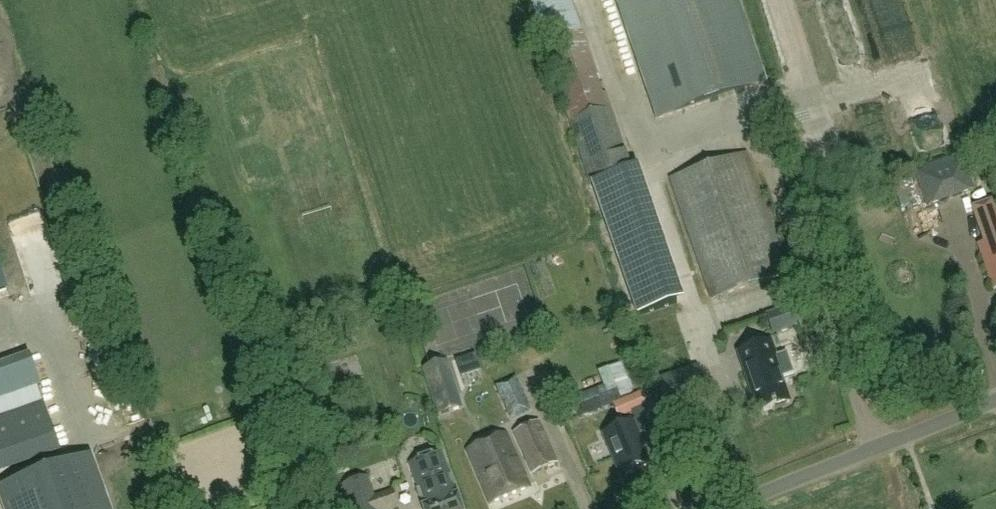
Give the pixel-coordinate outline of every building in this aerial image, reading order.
[(533,5),(568,108),(566,109),(590,181),(631,167),(606,95),(604,96),(571,0),(547,0),(533,5)] [(763,85),(735,0),(621,0),(654,97),(650,99),(658,120),(763,85)] [(748,154),(671,181),(712,301),(789,274),(748,154)] [(929,205),(974,189),(962,155),(917,171),(929,205)] [(979,246),(995,289),(995,240),(979,246)] [(678,277),(631,293),(637,312),(685,296),(678,277)] [(773,336),(798,327),(791,307),(766,316),(773,336)] [(756,365),(744,368),(750,389),(752,388),(759,413),(789,404),(782,380),(795,376),(789,355),(777,358),(773,343),(752,350),(756,365)] [(438,417),(464,409),(448,361),(423,369),(438,417)] [(495,390),(504,413),(526,404),(517,381),(495,390)] [(0,409),(0,465),(54,448),(38,397),(0,409)] [(634,422),(604,434),(621,476),(649,464),(642,447),(644,446),(634,422)] [(538,423),(514,435),(534,475),(558,464),(538,423)] [(507,436),(468,452),(490,503),(528,487),(507,436)] [(447,463),(443,453),(409,464),(425,508),(463,508),(447,463)] [(92,458),(2,489),(9,508),(111,508),(92,458)] [(333,463),(336,471),(344,469),(342,461),(333,463)] [(343,485),(351,508),(400,508),(394,491),(375,497),(368,477),(343,485)]
